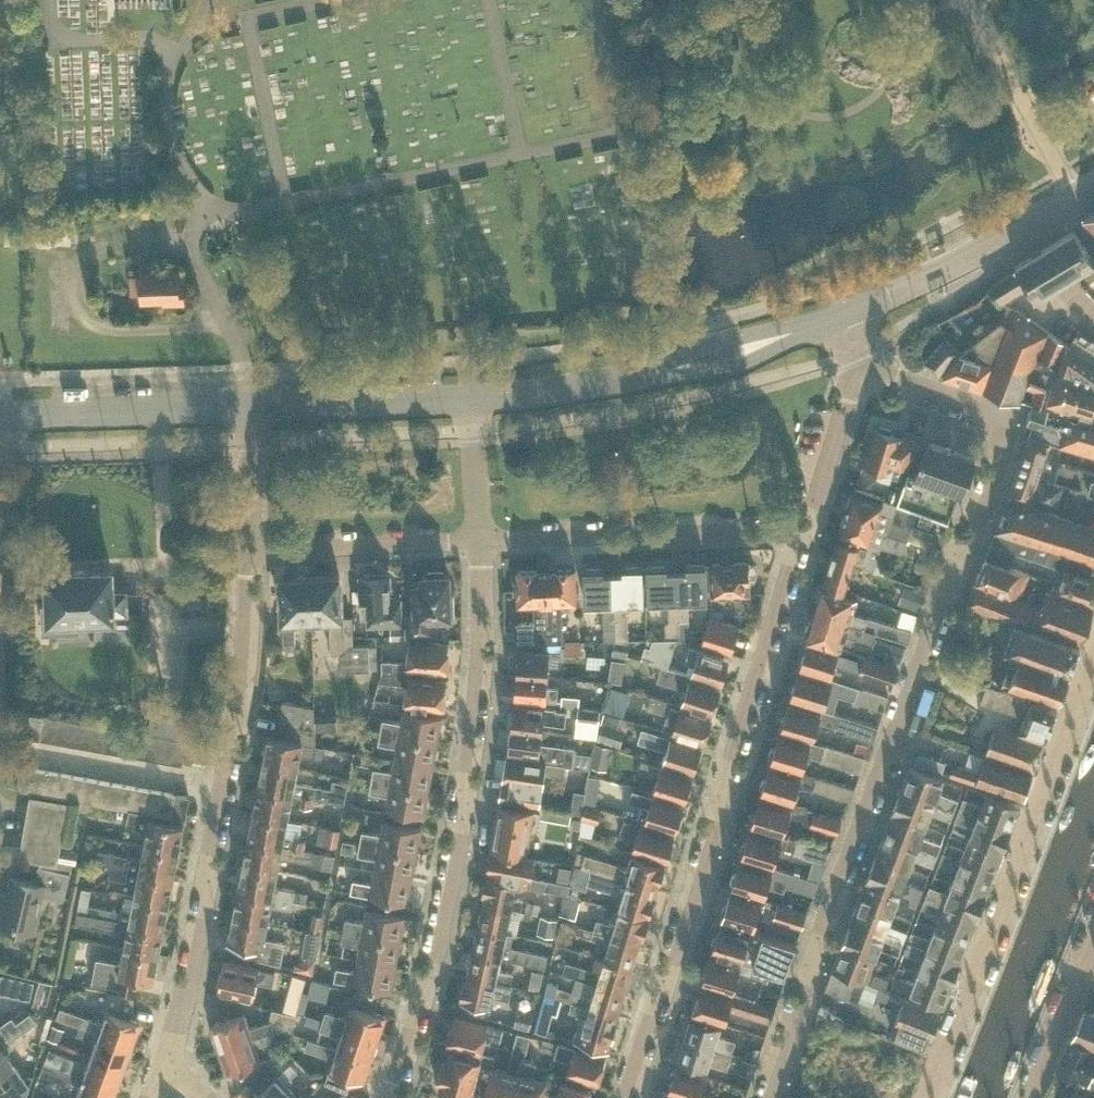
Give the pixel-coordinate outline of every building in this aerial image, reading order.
[(1086,223),(1093,231),(1093,212),(1082,219),(1086,223)] [(1093,260),(1093,259),(1075,229),(1015,265),(1017,269),(1028,286),(1034,298),(1075,273),(1093,260)] [(1075,273),(1083,285),(1093,295),(1093,260),(1075,273)] [(1001,303),(1028,286),(1017,269),(989,286),(1001,303)] [(143,271),(143,276),(131,276),(131,293),(143,292),(143,299),(164,298),(164,302),(182,301),(182,281),(178,281),(178,270),(143,271)] [(943,376),(1019,402),(1026,384),(1038,356),(1048,334),(1047,333),(1016,310),(1008,326),(1001,322),(956,358),(943,376)] [(1038,356),(1059,365),(1046,401),(1070,409),(1093,417),(1093,362),(1067,344),(1048,330),(1047,333),(1048,334),(1038,356)] [(1069,344),(1093,361),(1093,340),(1079,330),(1069,344)] [(961,351),(946,337),(924,361),(939,374),(961,351)] [(1035,388),(1030,402),(1034,403),(1069,413),(1070,409),(1046,401),(1059,365),(1038,356),(1026,384),(1035,388)] [(1027,421),(1031,422),(1028,432),(1061,443),(1060,446),(1063,447),(1093,456),(1093,421),(1070,414),(1069,413),(1034,403),(1027,421)] [(902,436),(902,434),(890,431),(891,427),(879,423),(878,427),(874,426),(863,461),(882,466),(880,472),(899,477),(902,467),(893,464),(894,461),(909,466),(916,441),(902,436)] [(1040,473),(1053,478),(1059,460),(1063,447),(1060,446),(1029,435),(1010,493),(1031,500),(1040,473)] [(921,509),(920,511),(934,516),(935,514),(949,519),(959,490),(963,491),(975,457),(929,440),(916,474),(909,471),(902,490),(898,501),(919,508),(921,509)] [(1093,476),(1093,478),(1091,477),(1093,471),(1059,460),(1053,478),(1077,486),(1077,484),(1093,490),(1093,476)] [(1061,484),(1043,478),(1037,497),(1055,503),(1061,484)] [(899,489),(890,487),(887,499),(895,502),(899,489)] [(841,533),(869,542),(882,546),(903,553),(908,538),(927,545),(933,531),(913,523),(918,511),(919,508),(898,501),(897,503),(883,498),(882,503),(853,494),(841,533)] [(991,542),(1044,562),(1049,548),(1060,515),(1007,498),(991,542)] [(1085,505),(1081,517),(1093,522),(1093,508),(1085,505)] [(934,516),(920,511),(916,524),(930,528),(934,516)] [(1049,548),(1093,563),(1093,527),(1060,515),(1049,548)] [(868,547),(839,538),(829,572),(825,583),(846,590),(851,572),(856,557),(863,559),(861,563),(865,564),(864,567),(865,567),(874,570),(881,572),(888,555),(880,551),(882,546),(869,542),(868,547)] [(1015,552),(991,543),(986,557),(1010,566),(1015,552)] [(1093,603),(1093,563),(1049,548),(1044,562),(1064,569),(1063,572),(1057,590),(1093,603)] [(1010,566),(986,557),(979,572),(976,578),(1021,595),(1029,574),(1010,566)] [(749,565),(749,562),(711,563),(712,572),(713,609),(725,608),(724,592),(735,595),(745,592),(749,592),(748,580),(749,580),(749,577),(754,577),(756,571),(754,565),(749,565)] [(707,572),(707,563),(678,564),(678,572),(680,637),(689,636),(689,619),(690,619),(689,598),(708,598),(707,572)] [(665,637),(680,637),(678,572),(678,564),(649,565),(649,572),(650,600),(669,599),(670,620),(665,622),(665,637)] [(615,639),(621,640),(628,640),(628,622),(626,622),(625,601),(645,600),(644,572),(644,565),(613,567),(613,572),(615,639)] [(605,641),(614,640),(614,639),(615,639),(613,572),(613,567),(585,568),(585,572),(586,602),(604,602),(604,623),(605,641)] [(111,572),(111,568),(48,570),(48,572),(49,605),(42,605),(43,633),(79,632),(79,617),(113,616),(113,614),(127,614),(126,592),(112,592),(111,572)] [(575,568),(546,569),(546,572),(548,642),(563,642),(561,602),(575,602),(575,572),(575,568)] [(546,572),(546,569),(517,570),(517,572),(518,604),(532,603),(532,622),(514,622),(505,622),(505,629),(514,629),(515,643),(545,642),(548,642),(546,572)] [(433,615),(454,614),(453,594),(449,594),(448,575),(443,570),(427,570),(422,575),(423,588),(415,588),(416,618),(408,618),(408,637),(434,636),(433,615)] [(312,616),(311,575),(281,577),(284,641),(295,641),(294,617),(312,616)] [(339,575),(311,575),(312,616),(329,616),(330,653),(340,652),(341,670),(369,669),(369,667),(377,667),(376,644),(369,645),(369,643),(353,644),(352,615),(341,616),(339,575)] [(389,595),(389,575),(360,576),(361,589),(361,601),(362,612),(369,612),(369,623),(400,622),(399,602),(393,602),(392,595),(389,595)] [(1036,607),(974,584),(966,605),(1029,627),(1036,607)] [(904,586),(899,601),(920,609),(925,593),(904,586)] [(881,634),(908,642),(912,630),(853,612),(857,598),(824,588),(816,613),(849,624),(881,634)] [(361,601),(361,589),(352,589),(352,601),(361,601)] [(1081,642),(1093,608),(1047,591),(1035,625),(1081,642)] [(208,593),(209,604),(216,610),(222,610),(222,592),(208,593)] [(842,648),(846,634),(856,637),(856,639),(872,644),(878,646),(904,654),(908,642),(881,634),(849,624),(816,613),(809,637),(842,648)] [(702,644),(731,652),(739,626),(710,617),(702,644)] [(1070,674),(1080,647),(1013,623),(1004,651),(1070,674)] [(404,626),(390,626),(390,637),(404,637),(404,626)] [(645,645),(640,656),(661,665),(668,667),(676,638),(652,639),(650,646),(645,645)] [(407,660),(391,659),(382,658),(382,670),(406,672),(406,668),(447,671),(448,642),(409,639),(407,660)] [(629,642),(621,640),(615,639),(614,639),(614,640),(612,652),(613,652),(626,655),(627,654),(629,642)] [(565,654),(581,654),(580,642),(565,642),(565,654)] [(857,657),(807,642),(800,667),(831,676),(835,662),(848,666),(849,665),(854,666),(855,661),(857,657)] [(692,674),(721,683),(729,657),(690,645),(685,660),(695,663),(692,674)] [(548,674),(549,665),(560,666),(560,651),(550,651),(551,650),(518,649),(517,672),(548,674)] [(994,678),(1060,699),(1070,674),(1004,651),(994,678)] [(898,666),(864,655),(858,671),(893,683),(898,666)] [(623,682),(626,659),(612,657),(609,680),(623,682)] [(691,674),(688,673),(668,667),(661,665),(656,679),(686,688),(682,703),(712,712),(720,687),(690,678),(691,674)] [(406,672),(382,670),(382,671),(379,682),(405,684),(403,704),(443,708),(446,680),(405,676),(406,672)] [(514,698),(547,700),(558,701),(558,686),(548,686),(548,674),(517,672),(514,698)] [(822,708),(828,691),(836,694),(837,690),(849,693),(852,684),(832,677),(830,682),(798,672),(790,698),(822,708)] [(1021,726),(1046,736),(1057,708),(988,684),(982,699),(1025,715),(1021,726)] [(630,690),(612,685),(605,707),(619,711),(622,701),(626,702),(630,690)] [(883,710),(888,696),(864,687),(859,701),(883,710)] [(664,729),(703,741),(711,716),(672,704),(673,700),(652,693),(647,706),(655,709),(669,713),(664,729)] [(579,696),(562,694),(561,704),(578,706),(579,696)] [(282,700),(278,721),(315,728),(315,706),(282,700)] [(556,707),(546,706),(514,702),(511,726),(543,730),(544,721),(564,724),(566,711),(556,710),(556,707)] [(819,720),(832,724),(836,726),(835,729),(845,731),(874,740),(878,725),(835,713),(822,709),(821,714),(788,704),(780,729),(813,739),(819,720)] [(577,721),(598,723),(600,709),(578,706),(577,721)] [(380,730),(437,741),(442,716),(404,709),(402,722),(382,718),(380,730)] [(601,724),(602,723),(617,727),(620,717),(604,712),(600,723),(601,724)] [(39,739),(43,716),(30,713),(26,736),(39,739)] [(52,741),(56,718),(43,716),(39,739),(52,741)] [(65,743),(69,720),(56,718),(52,741),(65,743)] [(78,746),(82,723),(69,720),(65,743),(78,746)] [(268,735),(263,760),(298,767),(300,753),(321,757),(322,746),(315,744),(315,728),(278,721),(275,736),(268,735)] [(91,748),(95,725),(82,723),(78,746),(91,748)] [(617,727),(602,723),(601,724),(597,739),(619,745),(624,729),(617,727)] [(986,755),(1033,770),(1043,741),(995,725),(986,755)] [(538,755),(538,759),(572,765),(575,749),(556,746),(541,744),(543,730),(511,726),(508,750),(538,755)] [(702,746),(653,731),(642,728),(638,741),(666,750),(662,762),(694,772),(702,746)] [(130,755),(134,732),(121,730),(116,753),(130,755)] [(432,765),(437,741),(380,730),(378,743),(397,747),(395,758),(432,765)] [(143,757),(147,734),(134,732),(130,755),(143,757)] [(155,760),(160,737),(147,734),(143,757),(155,760)] [(808,751),(821,755),(821,760),(860,772),(865,757),(811,740),(810,745),(778,735),(770,761),(802,770),(808,751)] [(168,762),(173,739),(160,737),(155,760),(168,762)] [(173,739),(168,762),(181,765),(186,742),(173,739)] [(591,767),(595,742),(594,741),(592,753),(577,750),(575,766),(590,768),(591,767)] [(611,746),(595,742),(591,767),(591,766),(606,770),(611,746)] [(931,756),(919,752),(916,761),(928,765),(931,756)] [(538,760),(507,755),(500,798),(538,804),(544,773),(564,776),(565,765),(572,766),(572,765),(538,759),(538,760)] [(1004,785),(1010,765),(985,757),(981,771),(954,763),(950,773),(996,789),(998,783),(1004,785)] [(371,779),(428,790),(432,765),(395,758),(393,770),(373,767),(371,779)] [(654,790),(685,800),(693,774),(642,759),(638,770),(658,777),(654,790)] [(263,760),(258,785),(345,802),(348,787),(338,784),(336,790),(295,782),(298,767),(263,760)] [(996,789),(1023,798),(1033,772),(1010,765),(1004,785),(998,783),(996,789)] [(760,793),(793,803),(799,783),(813,787),(813,788),(851,800),(854,788),(817,776),(802,771),(801,776),(769,766),(760,793)] [(909,766),(901,789),(954,809),(957,799),(938,792),(943,778),(909,766)] [(34,768),(29,791),(42,793),(47,770),(34,768)] [(47,770),(42,793),(56,795),(60,773),(47,770)] [(60,773),(56,795),(69,798),(72,775),(60,773)] [(72,775),(69,798),(81,800),(86,777),(72,775)] [(86,777),(81,800),(94,803),(99,780),(86,777)] [(423,815),(428,790),(371,779),(369,791),(388,795),(386,808),(423,815)] [(99,780),(94,803),(107,805),(112,782),(99,780)] [(120,807),(124,784),(112,782),(107,805),(120,807)] [(120,807),(128,809),(133,810),(137,787),(124,784),(120,807)] [(345,802),(258,785),(253,811),(288,817),(290,804),(312,808),(313,798),(335,803),(336,800),(345,802)] [(137,787),(133,810),(146,812),(150,789),(137,787)] [(598,789),(585,787),(585,791),(583,801),(595,804),(598,789)] [(638,817),(676,829),(684,804),(633,788),(629,800),(642,804),(638,817)] [(150,789),(146,812),(159,814),(164,791),(150,789)] [(954,809),(901,789),(893,809),(927,822),(931,810),(951,817),(954,809)] [(164,791),(159,814),(172,817),(177,794),(175,794),(164,791)] [(964,798),(960,807),(1012,827),(1020,804),(987,793),(983,805),(964,798)] [(177,794),(172,817),(173,817),(185,819),(190,796),(177,794)] [(66,803),(32,797),(28,826),(61,832),(66,803)] [(790,814),(804,819),(803,821),(810,824),(838,833),(841,818),(814,811),(807,808),(808,808),(793,803),(791,808),(759,798),(750,824),(783,834),(790,814)] [(583,801),(571,799),(570,810),(572,811),(581,812),(583,801)] [(539,816),(556,819),(570,822),(572,811),(570,810),(563,809),(564,808),(541,804),(540,810),(499,803),(491,848),(525,854),(530,827),(537,828),(539,816)] [(580,818),(597,823),(601,809),(585,804),(580,818)] [(970,837),(1003,850),(1012,827),(960,807),(956,817),(976,824),(970,837)] [(172,823),(173,817),(172,817),(159,814),(146,812),(133,810),(128,809),(126,824),(147,827),(144,844),(178,851),(184,825),(172,823)] [(922,834),(927,822),(893,809),(883,834),(937,854),(942,841),(922,834)] [(248,837),(304,848),(306,839),(294,837),(295,835),(285,834),(288,817),(253,811),(248,837)] [(632,848),(667,859),(675,834),(624,818),(619,832),(635,837),(632,848)] [(579,820),(572,819),(570,827),(578,829),(579,820)] [(359,842),(416,853),(421,827),(383,821),(381,834),(362,830),(359,842)] [(947,826),(938,822),(936,828),(946,831),(947,826)] [(28,826),(22,854),(41,857),(56,860),(56,859),(74,862),(76,851),(58,847),(61,832),(28,826)] [(327,826),(325,844),(337,846),(340,828),(327,826)] [(798,839),(783,834),(781,839),(749,829),(741,856),(773,866),(780,845),(794,849),(793,853),(826,864),(831,849),(798,839)] [(933,865),(937,854),(883,834),(875,857),(909,869),(913,857),(933,865)] [(334,854),(314,850),(310,850),(304,848),(248,837),(243,862),(278,869),(280,856),(312,862),(312,865),(332,868),(334,854)] [(943,852),(995,871),(1003,850),(970,837),(966,850),(946,843),(943,852)] [(354,842),(343,840),(341,850),(352,852),(354,842)] [(412,877),(416,853),(359,842),(357,854),(376,858),(374,870),(412,877)] [(96,862),(110,864),(174,877),(178,851),(144,844),(141,859),(98,851),(96,861),(96,862)] [(517,882),(542,887),(568,891),(569,883),(536,877),(530,875),(531,870),(533,857),(491,850),(486,876),(517,882)] [(572,863),(591,869),(657,889),(665,864),(631,854),(627,866),(577,851),(572,863)] [(958,868),(953,881),(986,893),(995,871),(943,852),(939,861),(958,868)] [(39,865),(38,865),(34,881),(11,876),(1,919),(35,927),(43,894),(64,898),(70,872),(72,862),(56,859),(56,860),(41,857),(39,865)] [(904,881),(909,869),(875,857),(866,878),(920,898),(924,889),(904,881)] [(818,881),(773,866),(772,870),(740,860),(736,871),(732,873),(730,879),(732,884),(731,887),(764,897),(767,886),(783,891),(784,885),(813,894),(818,881)] [(272,895),(293,900),(293,899),(306,902),(308,893),(295,891),(274,886),(278,869),(243,862),(238,889),(272,895)] [(137,881),(133,895),(168,902),(174,877),(110,864),(109,874),(126,878),(126,879),(137,881)] [(591,869),(590,871),(577,868),(573,887),(586,890),(587,884),(623,895),(619,905),(650,915),(657,889),(591,869)] [(412,877),(374,870),(372,882),(352,878),(350,892),(407,902),(412,877)] [(484,895),(483,902),(521,910),(524,898),(514,896),(517,882),(486,876),(482,894),(484,895)] [(866,878),(858,900),(892,912),(896,900),(916,908),(920,898),(866,878)] [(930,886),(926,897),(977,916),(986,893),(953,881),(949,893),(930,886)] [(268,922),(271,904),(291,909),(293,900),(272,895),(238,889),(233,915),(268,922)] [(808,912),(762,898),(760,902),(729,892),(721,919),(752,929),(759,907),(774,912),(772,917),(802,927),(808,912)] [(122,910),(88,903),(79,901),(77,911),(163,928),(168,902),(133,895),(131,909),(123,908),(122,910)] [(579,900),(564,897),(560,914),(575,918),(579,900)] [(936,926),(969,939),(977,916),(926,897),(922,907),(940,914),(936,926)] [(538,913),(540,902),(527,899),(524,910),(538,913)] [(888,924),(892,912),(858,900),(849,922),(903,942),(907,932),(888,924)] [(483,902),(478,926),(513,934),(518,935),(519,930),(515,929),(516,928),(507,925),(510,915),(519,918),(521,910),(483,902)] [(343,930),(400,940),(404,915),(367,908),(364,921),(345,918),(343,930)] [(593,929),(603,932),(640,943),(642,936),(644,937),(649,919),(620,910),(615,925),(605,922),(596,919),(593,929)] [(124,946),(159,953),(163,928),(77,911),(75,921),(120,929),(127,930),(124,946)] [(313,913),(309,928),(320,930),(323,915),(313,913)] [(264,938),(268,922),(233,915),(228,941),(262,948),(260,959),(281,965),(285,942),(264,938)] [(540,915),(536,932),(554,936),(557,918),(540,915)] [(899,954),(903,942),(849,922),(841,945),(874,958),(879,946),(899,954)] [(754,959),(763,933),(764,932),(752,929),(750,933),(720,924),(711,951),(742,960),(743,956),(754,959)] [(510,945),(513,934),(478,926),(473,950),(501,956),(516,959),(545,965),(548,954),(510,945)] [(909,941),(960,960),(969,939),(936,926),(931,938),(912,931),(909,941)] [(603,932),(593,929),(591,938),(600,941),(609,944),(605,958),(632,967),(640,943),(603,932)] [(304,942),(302,954),(315,957),(317,945),(320,932),(307,930),(304,942)] [(395,965),(400,940),(343,930),(341,942),(360,946),(358,958),(395,965)] [(753,964),(755,965),(762,967),(783,974),(795,943),(763,933),(754,959),(753,964)] [(918,971),(952,983),(960,960),(909,941),(905,951),(923,958),(918,971)] [(865,982),(866,982),(878,987),(885,989),(888,978),(869,971),(874,958),(841,945),(832,968),(865,980),(865,982)] [(153,980),(159,953),(124,946),(120,963),(100,959),(96,980),(106,982),(105,984),(138,991),(140,977),(153,980)] [(467,974),(505,982),(510,984),(513,972),(498,968),(501,956),(473,950),(472,954),(468,953),(466,964),(469,965),(467,974)] [(758,978),(762,967),(755,965),(753,964),(742,960),(740,965),(710,955),(701,982),(732,992),(739,971),(758,978)] [(312,972),(315,958),(310,956),(295,964),(294,968),(312,972)] [(390,990),(395,965),(358,958),(356,970),(336,966),(334,979),(390,990)] [(625,990),(632,967),(605,958),(600,975),(591,972),(591,969),(565,962),(563,971),(598,982),(625,990)] [(50,978),(53,962),(39,959),(36,975),(50,978)] [(275,971),(224,961),(218,989),(253,996),(256,980),(272,983),(275,971)] [(866,982),(865,982),(832,968),(824,989),(858,1002),(859,999),(866,982)] [(532,969),(528,987),(540,989),(544,973),(532,969)] [(892,986),(943,1006),(952,983),(918,971),(914,982),(895,975),(892,986)] [(4,993),(30,999),(35,980),(0,972),(0,992),(4,993)] [(305,977),(292,974),(283,1009),(296,1012),(305,977)] [(466,982),(463,982),(459,1000),(490,1006),(493,992),(502,994),(505,982),(467,974),(466,982)] [(33,999),(47,1002),(52,981),(39,978),(33,999)] [(327,997),(331,984),(312,979),(308,992),(327,997)] [(548,981),(545,992),(555,995),(558,984),(548,981)] [(592,998),(583,995),(574,992),(572,1000),(618,1014),(625,990),(598,982),(592,998)] [(866,982),(859,999),(872,1004),(875,996),(878,987),(866,982)] [(729,1008),(746,1013),(770,1021),(775,1007),(733,994),(733,997),(700,987),(692,1013),(724,1023),(729,1008)] [(376,1037),(384,1015),(373,1011),(378,996),(356,990),(352,1004),(350,1003),(346,1017),(316,1007),(313,1015),(312,1015),(312,1016),(376,1037)] [(131,1043),(139,1021),(129,1018),(134,999),(108,992),(103,1009),(106,1010),(102,1023),(61,1008),(58,1017),(131,1043)] [(545,992),(545,993),(540,1009),(557,1014),(559,1008),(561,998),(555,996),(555,995),(545,992)] [(929,1035),(931,1036),(941,1010),(905,996),(895,1022),(891,1033),(925,1046),(929,1035)] [(618,1014),(572,1000),(569,1011),(578,1013),(582,1014),(577,1029),(576,1029),(573,1039),(609,1050),(618,1022),(615,1021),(618,1014)] [(533,1010),(517,1006),(513,1024),(529,1028),(533,1010)] [(219,1048),(295,1022),(297,1014),(272,1009),(269,1021),(249,1028),(244,1013),(211,1025),(219,1048)] [(1093,1048),(1093,1013),(1084,1009),(1070,1039),(1093,1048)] [(20,1025),(17,1021),(12,1014),(0,1023),(0,1040),(6,1035),(10,1040),(23,1030),(20,1025)] [(340,1035),(336,1047),(369,1058),(376,1037),(312,1016),(309,1024),(340,1035)] [(479,1053),(483,1040),(498,1045),(503,1028),(488,1024),(487,1026),(455,1016),(447,1044),(479,1053)] [(95,1041),(91,1053),(123,1064),(131,1043),(58,1017),(54,1026),(62,1029),(95,1041)] [(720,1027),(690,1018),(684,1039),(730,1054),(735,1041),(717,1036),(720,1027)] [(237,1068),(251,1083),(275,1061),(270,1056),(260,1059),(255,1046),(276,1039),(293,1033),(295,1022),(219,1048),(227,1072),(237,1068)] [(52,1025),(48,1037),(58,1041),(62,1029),(54,1026),(52,1025)] [(525,1057),(525,1054),(530,1035),(518,1032),(512,1053),(507,1070),(492,1066),(492,1067),(484,1097),(514,1097),(524,1062),(525,1057)] [(20,1073),(5,1052),(13,1045),(10,1040),(6,1035),(0,1040),(0,1087),(20,1073)] [(329,1069),(325,1082),(347,1091),(352,1077),(362,1080),(369,1058),(336,1047),(315,1040),(307,1037),(307,1038),(304,1046),(304,1047),(312,1049),(333,1056),(329,1069)] [(539,1049),(555,1053),(558,1042),(542,1037),(539,1049)] [(726,1067),(730,1054),(684,1039),(677,1059),(707,1069),(710,1062),(726,1067)] [(1070,1039),(1057,1069),(1093,1085),(1093,1048),(1070,1039)] [(598,1082),(605,1056),(558,1042),(555,1053),(554,1056),(570,1060),(566,1073),(598,1082)] [(744,1043),(740,1056),(756,1061),(760,1049),(744,1043)] [(49,1049),(45,1061),(116,1086),(123,1064),(91,1053),(87,1063),(49,1049)] [(492,1067),(492,1066),(495,1057),(481,1053),(479,1060),(448,1053),(447,1060),(442,1059),(437,1081),(441,1082),(439,1091),(467,1097),(469,1097),(478,1064),(492,1067)] [(45,1061),(39,1073),(73,1087),(75,1082),(80,1084),(76,1096),(71,1094),(70,1097),(111,1097),(116,1086),(45,1061)] [(258,1091),(251,1097),(252,1097),(290,1097),(295,1093),(286,1084),(292,1078),(290,1075),(296,1069),(290,1063),(283,1070),(277,1063),(275,1061),(251,1083),(258,1091)] [(742,1061),(738,1073),(749,1077),(753,1064),(742,1061)] [(524,1062),(514,1097),(543,1097),(545,1092),(548,1081),(527,1075),(530,1064),(524,1062)] [(675,1066),(668,1091),(691,1097),(714,1097),(700,1094),(706,1076),(675,1066)] [(588,1097),(591,1089),(587,1088),(589,1081),(574,1076),(571,1085),(560,1082),(557,1095),(545,1092),(543,1097),(593,1097),(588,1097)] [(1,1095),(4,1097),(25,1097),(26,1097),(30,1086),(24,1078),(1,1095)]
